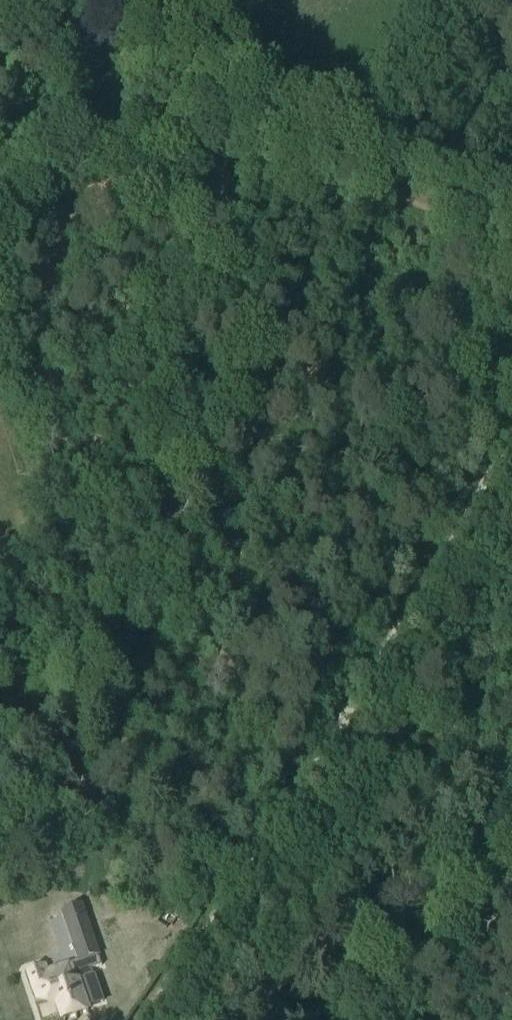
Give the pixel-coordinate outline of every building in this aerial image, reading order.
[(76,983),(69,964),(47,972),(45,967),(28,972),(44,1018),(60,1012),(63,1019),(90,1010),(89,1007),(103,1002),(95,977),(76,983)]
